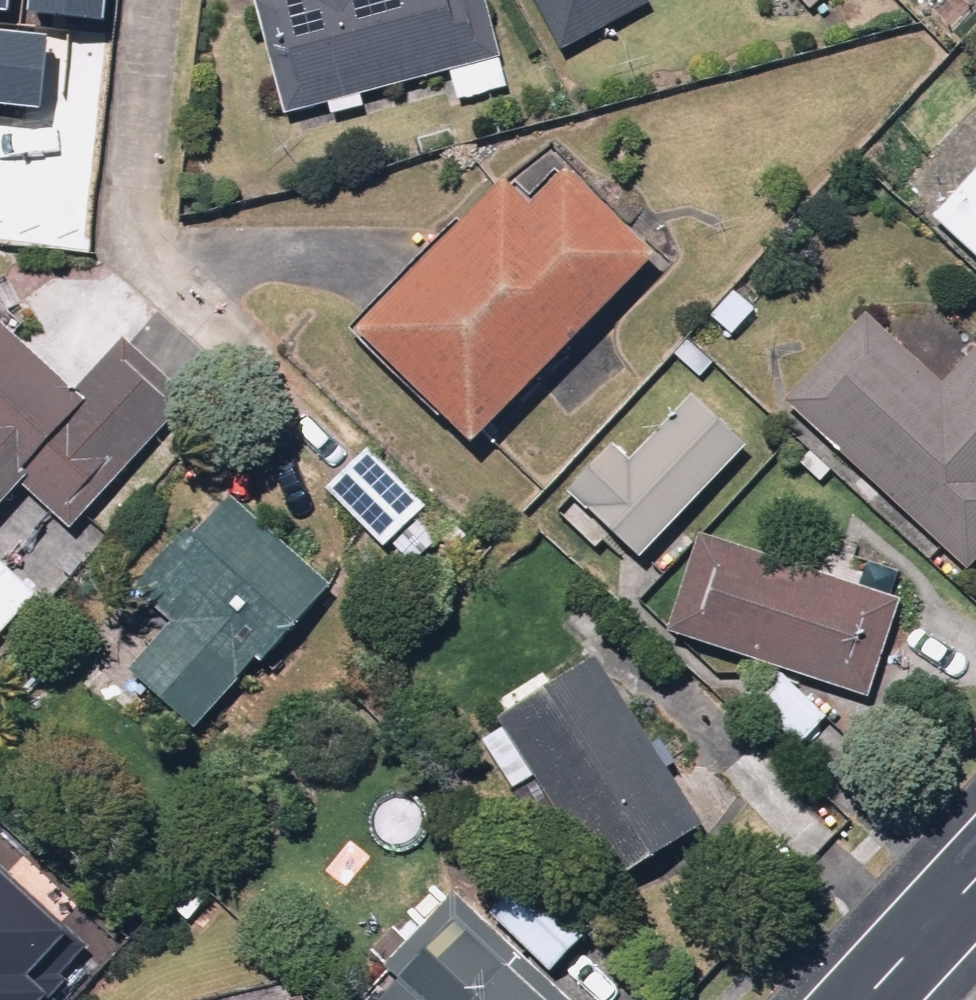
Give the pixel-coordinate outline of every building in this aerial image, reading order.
[(26,23),(99,33),(103,0),(29,0),(26,23)] [(370,91),(457,72),(463,103),(518,91),(503,24),(498,0),(276,0),(299,107),(333,99),(336,114),(373,106),(370,91)] [(656,0),(551,0),(574,46),(658,4),(656,0)] [(36,125),(43,54),(0,50),(0,121),(36,125)] [(672,254),(584,168),(546,206),(519,179),(376,325),(492,439),(672,254)] [(949,214),(975,240),(975,186),(949,214)] [(34,482),(83,527),(200,400),(133,338),(86,389),(0,310),(0,519),(34,482)] [(954,381),(882,312),(799,399),(973,567),(975,564),(975,358),(954,381)] [(598,551),(623,525),(655,556),(757,447),(702,396),(642,459),(623,442),(591,476),(557,512),(598,551)] [(426,505),(367,447),(326,488),(385,546),(426,505)] [(343,586),(243,496),(206,537),(198,530),(163,568),(199,601),(141,665),(213,730),(343,586)] [(908,596),(710,532),(678,631),(876,695),(908,596)] [(0,559),(0,638),(39,597),(0,559)] [(612,653),(488,733),(525,791),(547,777),(617,885),(719,819),(612,653)] [(546,869),(503,906),(562,975),(605,939),(546,869)] [(0,886),(0,999),(40,999),(78,960),(0,886)] [(472,892),(405,957),(373,988),(385,999),(576,999),(472,892)]
